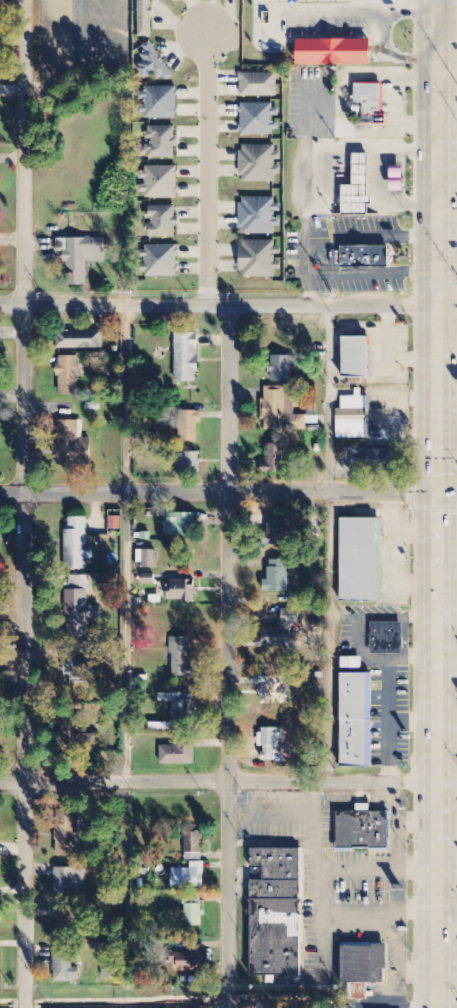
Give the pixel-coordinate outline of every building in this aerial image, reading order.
[(153,0),(139,0),(138,36),(152,37),(153,0)] [(298,40),(298,64),(372,64),(372,40),(298,40)] [(146,80),(154,75),(159,83),(172,75),(152,41),(143,46),(148,55),(135,62),(146,80)] [(276,97),(276,73),(240,74),(241,97),(276,97)] [(354,81),(354,102),(361,102),(361,115),(382,115),(382,81),(354,81)] [(177,87),(145,87),(145,106),(139,106),(139,118),(177,119),(177,87)] [(241,105),(241,135),(279,134),(279,104),(241,105)] [(176,126),(148,127),(148,141),(145,141),(145,158),(176,158),(176,126)] [(275,183),(275,175),(282,175),(282,163),(282,152),(275,152),(275,146),(241,146),(240,182),(275,183)] [(352,151),(351,183),(341,183),(341,213),(368,214),(369,151),(352,151)] [(178,198),(178,167),(139,167),(139,183),(139,198),(178,198)] [(274,235),(274,227),(281,227),(281,215),(282,199),(241,199),(241,235),(274,235)] [(177,205),(139,205),(139,220),(147,220),(147,237),(175,238),(175,227),(177,227),(177,205)] [(58,238),(58,258),(67,259),(66,286),(87,286),(87,263),(105,263),(105,238),(58,238)] [(275,241),(241,241),(241,271),(246,271),(246,278),(275,277),(275,270),(283,270),(283,247),(276,247),(275,241)] [(341,244),(341,266),(388,266),(388,244),(341,244)] [(178,277),(178,246),(139,246),(140,278),(178,277)] [(57,350),(103,349),(102,330),(57,331),(57,350)] [(197,383),(198,334),(175,333),(175,382),(197,383)] [(343,337),(343,378),(369,378),(369,338),(343,337)] [(78,356),(58,357),(59,396),(79,396),(78,356)] [(292,367),(297,367),(297,357),(272,356),(271,381),(291,382),(292,367)] [(287,387),(265,387),(265,399),(263,399),(263,431),(286,430),(286,425),(294,424),(295,430),(306,430),(305,416),(294,416),(294,401),(287,401),(287,387)] [(368,438),(368,397),(342,397),(341,409),(337,409),(337,438),(368,438)] [(197,442),(198,424),(201,424),(202,412),(184,411),(184,442),(197,442)] [(82,438),(83,421),(56,421),(55,463),(90,464),(91,438),(82,438)] [(269,463),(263,463),(263,473),(284,472),(283,444),(268,445),(269,463)] [(397,451),(368,450),(368,469),(397,470),(397,451)] [(200,453),(177,452),(176,473),(200,473),(200,453)] [(195,514),(166,513),(166,537),(195,537),(195,514)] [(121,518),(109,517),(109,529),(120,530),(121,518)] [(65,530),(65,569),(87,570),(87,560),(93,560),(93,545),(87,545),(87,518),(69,518),(69,530),(65,530)] [(379,520),(341,519),(340,602),(378,602),(379,520)] [(287,521),(268,521),(267,545),(287,546),(287,521)] [(157,552),(138,551),(137,563),(144,563),(143,584),(154,584),(155,571),(156,571),(157,552)] [(289,561),(269,560),(269,580),(264,580),(264,592),(288,593),(289,561)] [(195,602),(196,581),(172,581),(171,602),(195,602)] [(88,606),(88,590),(66,591),(67,637),(87,637),(87,619),(101,619),(100,606),(88,606)] [(261,648),(291,649),(291,625),(299,625),(299,610),(282,610),(282,629),(261,629),(261,648)] [(403,655),(403,623),(372,623),(372,655),(403,655)] [(195,678),(195,666),(190,666),(191,638),(172,638),(171,678),(195,678)] [(362,658),(342,658),(341,669),(362,669),(362,658)] [(372,767),(371,674),(340,674),(342,768),(372,767)] [(261,705),(289,705),(290,693),(285,693),(285,678),(267,677),(267,685),(262,685),(261,705)] [(159,703),(173,703),(172,724),(193,724),(193,701),(186,701),(187,694),(176,693),(176,689),(159,689),(159,703)] [(97,754),(96,735),(74,736),(74,720),(62,720),(62,754),(97,754)] [(262,761),(277,761),(277,740),(283,740),(283,729),(260,729),(259,749),(262,749),(262,761)] [(160,765),(195,766),(195,745),(160,744),(160,765)] [(356,813),(337,813),(337,851),(390,851),(390,813),(370,813),(370,806),(356,806),(356,813)] [(76,811),(55,811),(57,857),(78,857),(76,811)] [(78,834),(87,834),(87,814),(79,814),(78,834)] [(201,861),(202,833),(185,833),(185,861),(201,861)] [(303,849),(252,850),(252,868),(265,868),(265,882),(251,882),(252,976),(304,976),(303,849)] [(204,863),(190,863),(190,870),(172,869),(172,889),(204,890),(204,863)] [(84,886),(84,869),(55,869),(55,899),(77,899),(77,886),(84,886)] [(186,927),(201,927),(201,917),(202,917),(202,896),(186,896),(186,927)] [(56,934),(78,935),(79,910),(57,909),(56,934)] [(368,1000),(368,984),(387,984),(386,945),(342,945),(342,985),(352,985),(352,1000),(368,1000)] [(72,968),(72,953),(54,952),(54,981),(80,982),(80,968),(72,968)] [(201,973),(202,953),(170,953),(170,965),(176,965),(176,972),(201,973)]
